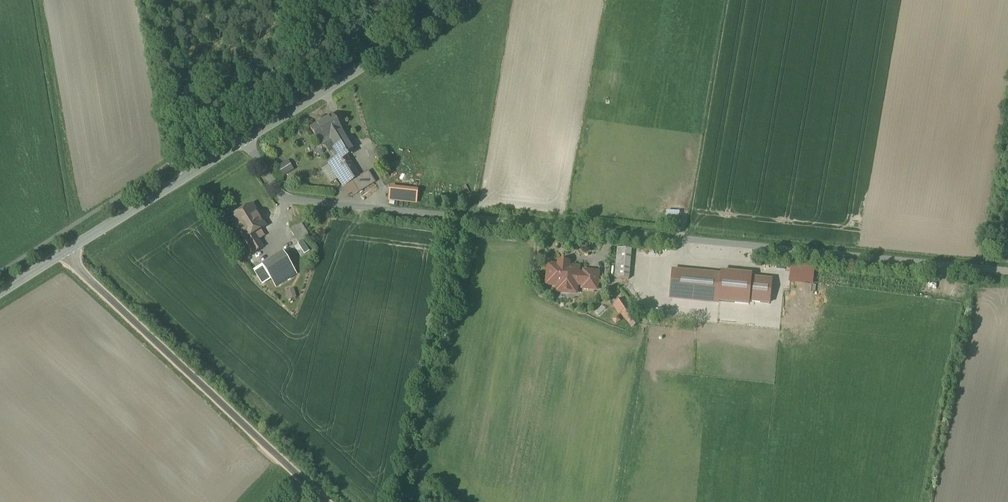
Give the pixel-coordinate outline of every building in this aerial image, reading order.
[(333,116),(311,130),(319,144),(320,144),(321,146),(325,144),(330,153),(332,152),(337,161),(345,155),(347,158),(355,153),(333,116)] [(337,161),(329,165),(343,187),(352,182),(359,193),(375,183),(376,183),(369,171),(359,177),(347,158),(345,155),(337,161)] [(279,170),(286,183),(294,178),(287,166),(279,170)] [(419,186),(391,182),(389,197),(417,200),(419,186)] [(252,207),(232,219),(247,243),(248,242),(254,253),(262,249),(253,235),(260,230),(265,228),(252,207)] [(301,224),(290,231),(299,244),(309,238),(301,224)] [(631,250),(618,249),(615,279),(628,281),(631,250)] [(284,253),(263,266),(276,287),(296,274),(284,253)] [(568,267),(558,266),(558,267),(549,266),(547,285),(558,286),(557,292),(567,290),(568,287),(576,288),(576,285),(583,286),(584,275),(577,275),(578,269),(568,268),(568,267)] [(748,305),(748,302),(751,278),(751,275),(721,272),(721,275),(672,271),(670,294),(719,299),(719,302),(748,305)] [(597,274),(584,273),(584,275),(583,286),(583,289),(596,290),(597,274)] [(751,278),(748,302),(769,304),(771,280),(751,278)] [(638,323),(628,308),(630,306),(624,299),(614,306),(620,314),(621,313),(632,327),(638,323)] [(293,501),(310,501),(301,494),(293,501)]
